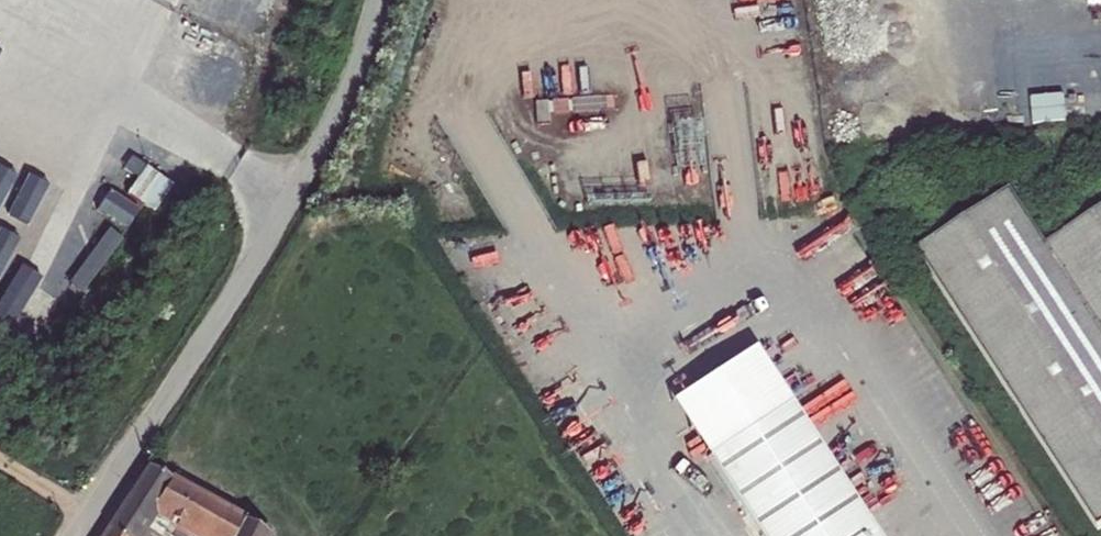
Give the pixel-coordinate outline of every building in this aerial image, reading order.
[(201,13),(245,25),(251,3),(239,0),(204,0),(201,13)] [(152,211),(172,184),(146,165),(126,192),(152,211)] [(124,227),(137,211),(103,185),(90,201),(124,227)] [(904,255),(1087,535),(1100,535),(1100,208),(1033,252),(996,196),(904,255)] [(14,252),(0,244),(0,274),(14,252)] [(0,305),(0,332),(12,338),(34,291),(12,280),(0,305)] [(696,462),(745,535),(863,535),(782,410),(696,462)] [(138,473),(97,535),(242,535),(138,473)]
